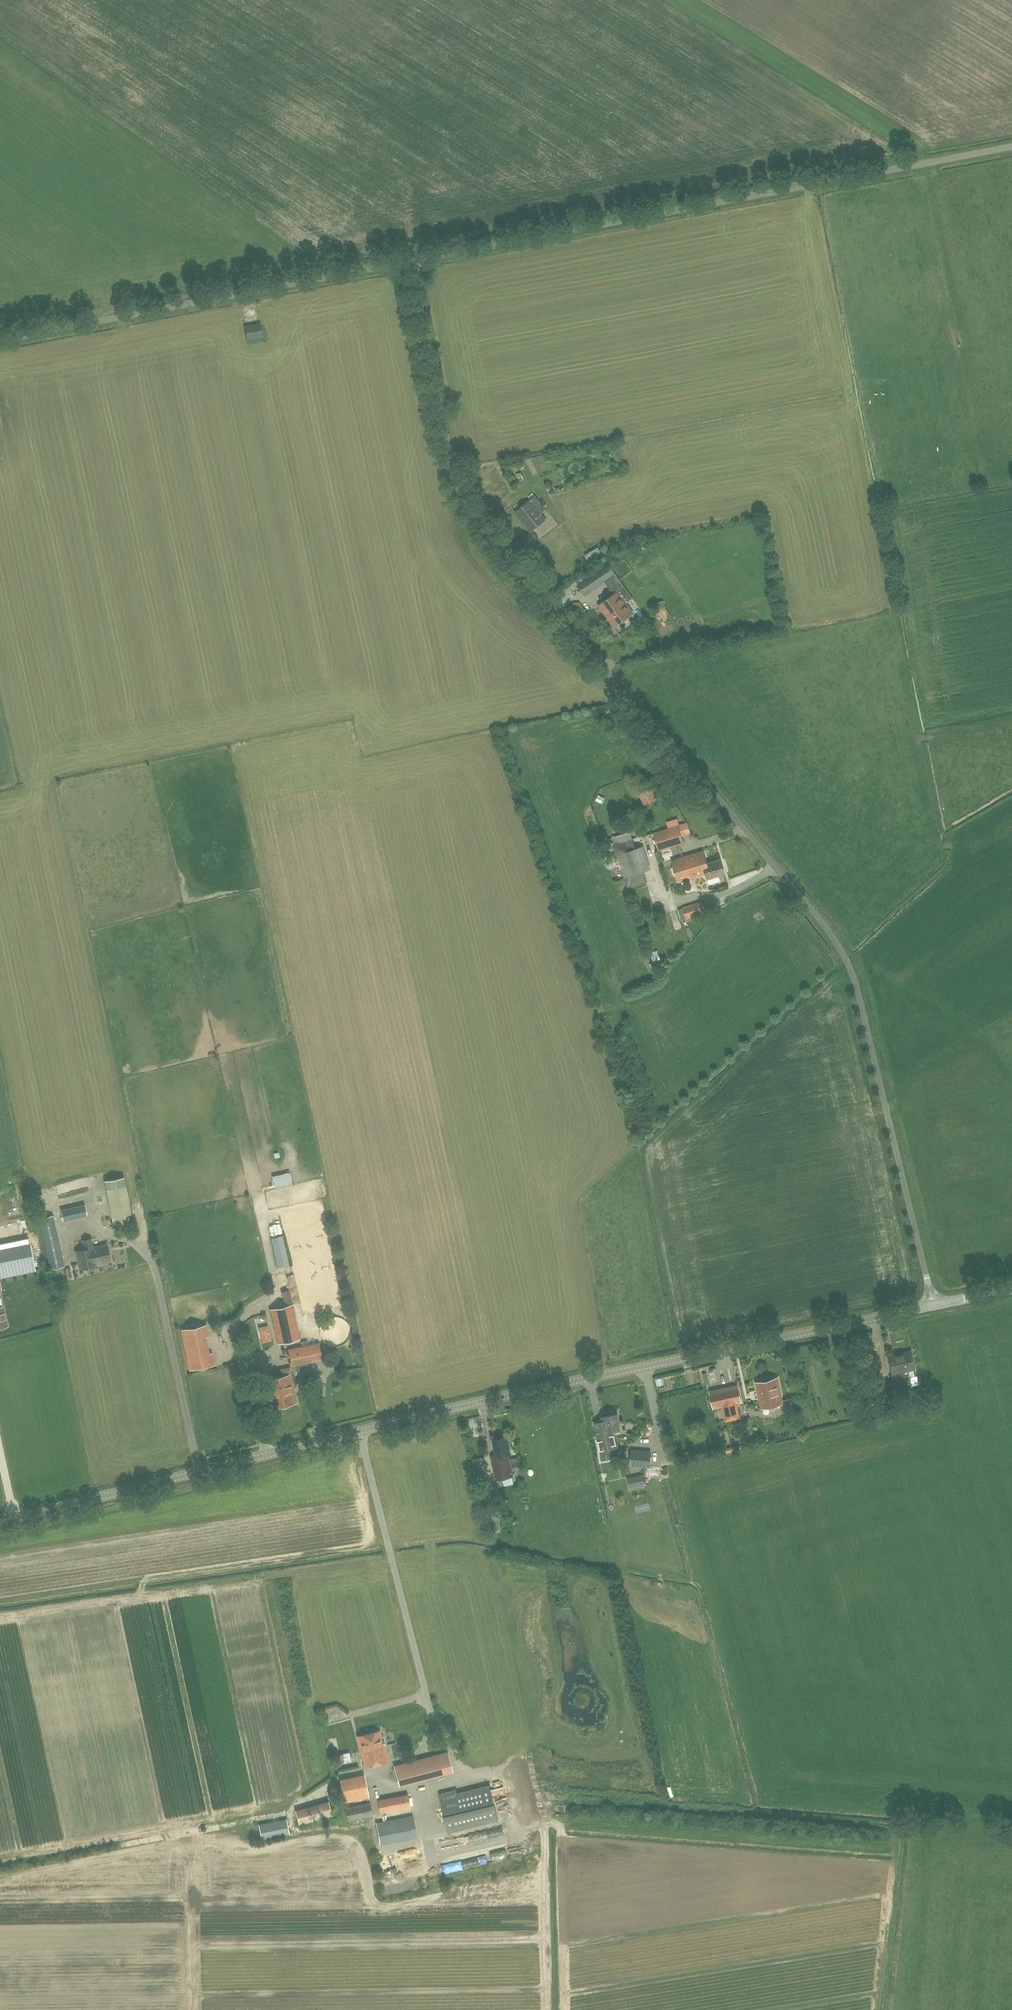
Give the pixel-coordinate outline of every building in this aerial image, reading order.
[(250,339),(264,336),(262,324),(247,327),(250,339)] [(545,520),(540,514),(546,509),(535,495),(529,500),(530,501),(515,512),(530,531),(545,520)] [(586,595),(615,574),(608,564),(579,585),(586,595)] [(614,627),(633,613),(618,592),(599,606),(614,627)] [(635,598),(630,602),(641,618),(646,615),(635,598)] [(665,621),(672,619),(664,602),(657,605),(662,615),(663,615),(665,621)] [(651,788),(639,794),(644,806),(657,799),(651,788)] [(681,836),(690,834),(687,823),(654,833),(658,850),(683,843),(681,836)] [(611,838),(614,845),(613,845),(627,889),(648,883),(644,872),(651,870),(644,845),(636,848),(633,839),(630,831),(611,838)] [(707,864),(703,851),(672,861),(678,882),(706,874),(704,865),(707,864)] [(706,874),(708,879),(725,873),(721,860),(707,864),(704,865),(706,874)] [(685,916),(703,909),(701,903),(683,910),(685,916)] [(124,1177),(105,1181),(107,1189),(115,1228),(128,1225),(126,1215),(132,1214),(126,1185),(124,1177)] [(87,1181),(58,1185),(60,1196),(89,1192),(87,1181)] [(86,1205),(62,1210),(64,1221),(88,1215),(86,1205)] [(52,1269),(65,1266),(54,1215),(40,1219),(52,1269)] [(146,1235),(144,1220),(137,1221),(140,1236),(146,1235)] [(0,1244),(0,1278),(35,1271),(28,1238),(0,1244)] [(87,1249),(77,1251),(81,1269),(97,1266),(97,1264),(112,1261),(108,1245),(93,1248),(91,1239),(85,1240),(86,1246),(87,1246),(87,1249)] [(287,1248),(275,1249),(277,1267),(289,1266),(287,1248)] [(300,1338),(292,1305),(289,1290),(281,1292),(284,1306),(271,1309),(278,1343),(300,1338)] [(341,1313),(332,1320),(335,1324),(331,1326),(340,1338),(352,1329),(341,1313)] [(255,1320),(259,1331),(270,1327),(267,1316),(255,1320)] [(206,1325),(182,1330),(190,1369),(213,1364),(211,1354),(208,1355),(205,1337),(208,1336),(206,1325)] [(292,1366),(322,1360),(318,1343),(308,1345),(307,1341),(301,1342),(302,1346),(289,1349),(292,1366)] [(903,1371),(915,1368),(911,1351),(889,1356),(893,1373),(898,1372),(899,1380),(886,1383),(889,1398),(909,1394),(905,1379),(903,1371)] [(269,1395),(293,1390),(290,1375),(266,1380),(267,1387),(266,1387),(268,1396),(269,1395)] [(907,1380),(908,1388),(920,1387),(919,1378),(907,1380)] [(777,1379),(756,1384),(761,1408),(769,1407),(770,1411),(777,1409),(776,1405),(782,1404),(777,1379)] [(738,1404),(740,1404),(740,1402),(737,1386),(711,1392),(714,1408),(722,1406),(725,1422),(741,1418),(738,1404)] [(293,1390),(269,1395),(272,1407),(279,1406),(281,1407),(287,1406),(288,1404),(296,1402),(293,1390)] [(596,1435),(598,1435),(606,1433),(613,1431),(613,1432),(620,1430),(617,1413),(616,1414),(615,1412),(614,1411),(610,1412),(609,1414),(609,1415),(602,1417),(603,1420),(593,1422),(596,1435)] [(617,1447),(613,1432),(613,1431),(606,1433),(598,1435),(604,1459),(612,1457),(610,1449),(617,1447)] [(496,1480),(513,1477),(508,1454),(511,1454),(507,1437),(493,1440),(497,1455),(491,1456),(496,1480)] [(651,1452),(632,1451),(631,1465),(650,1466),(651,1452)] [(643,1474),(627,1478),(630,1489),(645,1485),(643,1474)] [(497,1518),(493,1502),(485,1503),(488,1519),(497,1518)] [(387,1761),(384,1747),(383,1745),(385,1744),(383,1736),(381,1737),(379,1730),(358,1736),(366,1767),(387,1761)] [(399,1787),(453,1777),(449,1756),(395,1766),(399,1787)] [(369,1797),(363,1774),(339,1779),(344,1803),(369,1797)] [(457,1790),(440,1794),(449,1831),(499,1818),(490,1785),(458,1793),(457,1790)] [(378,1799),(381,1813),(411,1807),(408,1793),(378,1799)] [(332,1815),(331,1812),(328,1800),(295,1810),(299,1825),(332,1815)] [(348,1821),(373,1816),(370,1803),(345,1809),(348,1821)] [(262,1839),(289,1833),(286,1819),(259,1825),(262,1839)] [(400,1835),(422,1834),(422,1825),(399,1826),(400,1835)] [(392,1845),(385,1847),(387,1854),(394,1853),(392,1845)] [(501,1863),(499,1851),(465,1857),(467,1869),(501,1863)]
